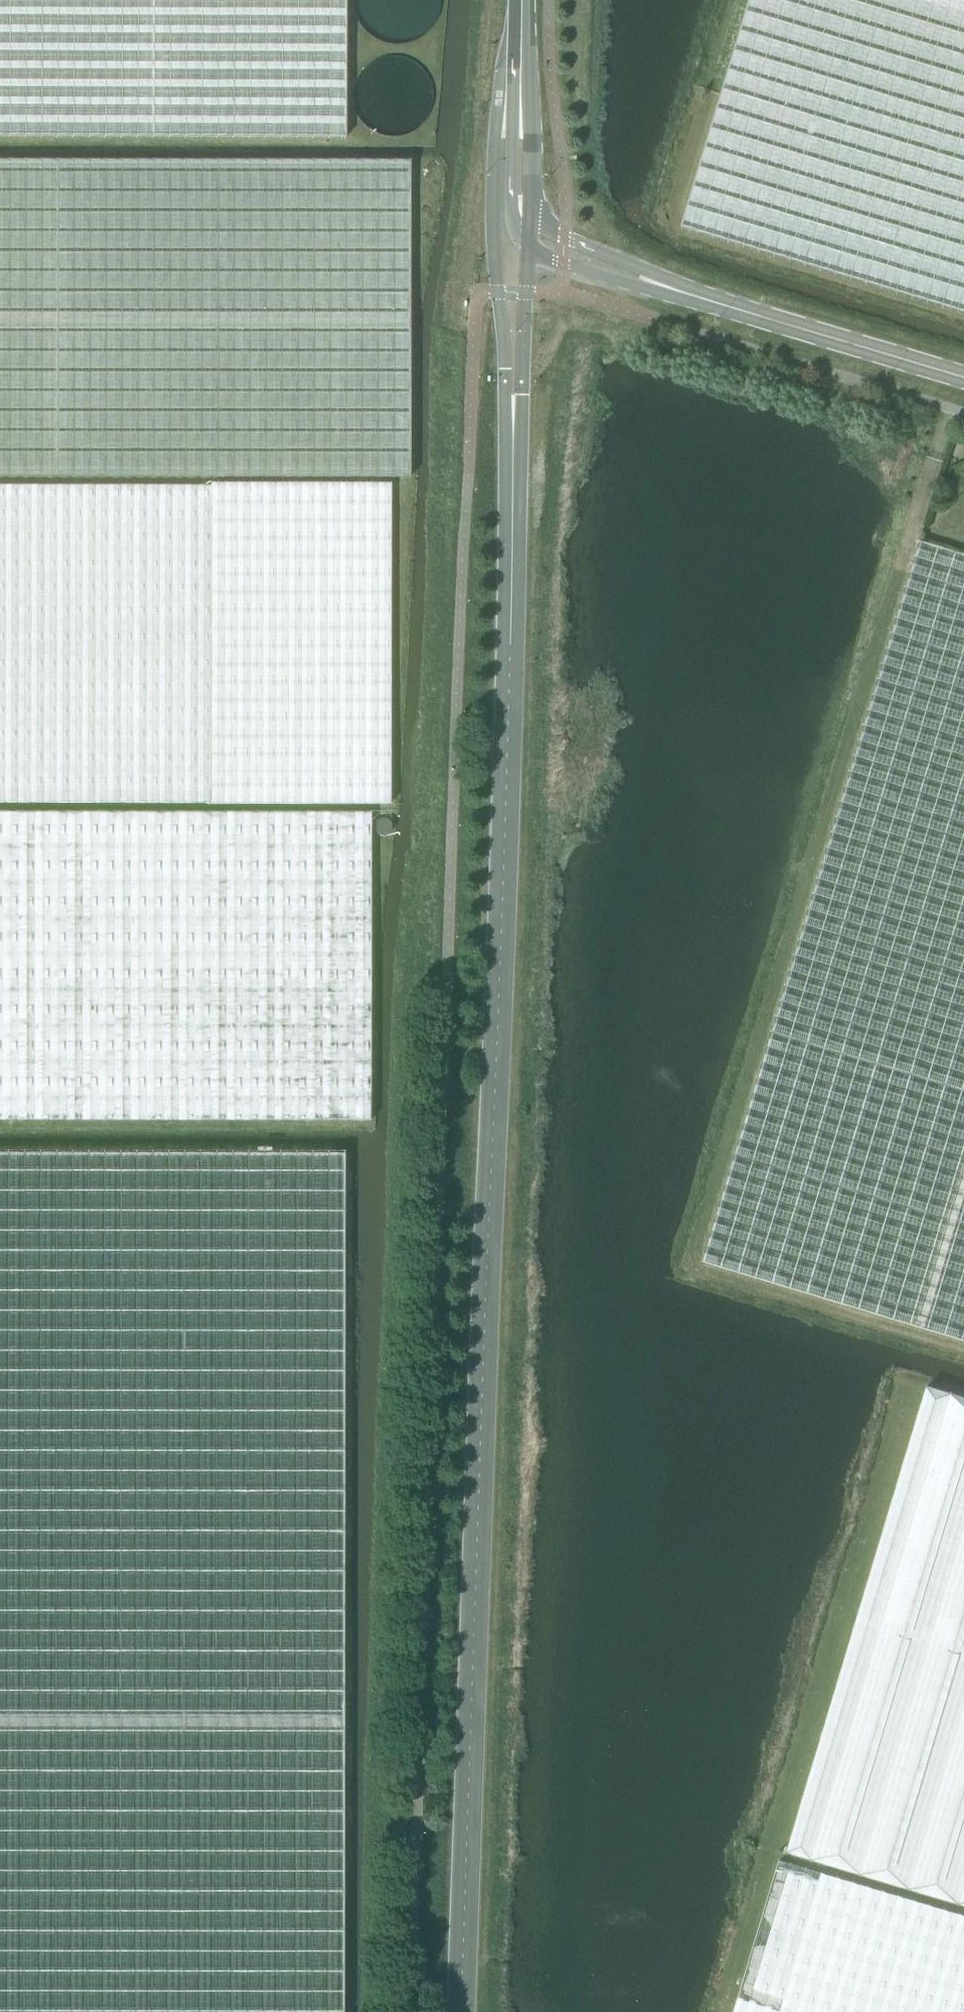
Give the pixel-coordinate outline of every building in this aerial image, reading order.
[(344,135),(344,0),(0,0),(0,134),(344,135)] [(681,227),(963,312),(963,0),(750,0),(681,227)] [(0,161),(0,476),(409,477),(410,161),(0,161)] [(211,805),(211,806),(392,805),(391,480),(211,480),(211,483),(0,483),(0,804),(211,805)] [(920,542),(772,1033),(703,1262),(963,1340),(963,555),(920,542)] [(209,1120),(369,1121),(372,816),(0,815),(0,1120),(209,1120)] [(0,1152),(0,2011),(342,2011),(342,1152),(0,1152)] [(926,1387),(785,1852),(963,1907),(963,1398),(926,1387)] [(779,1860),(734,2011),(963,2011),(963,1916),(779,1860)]
